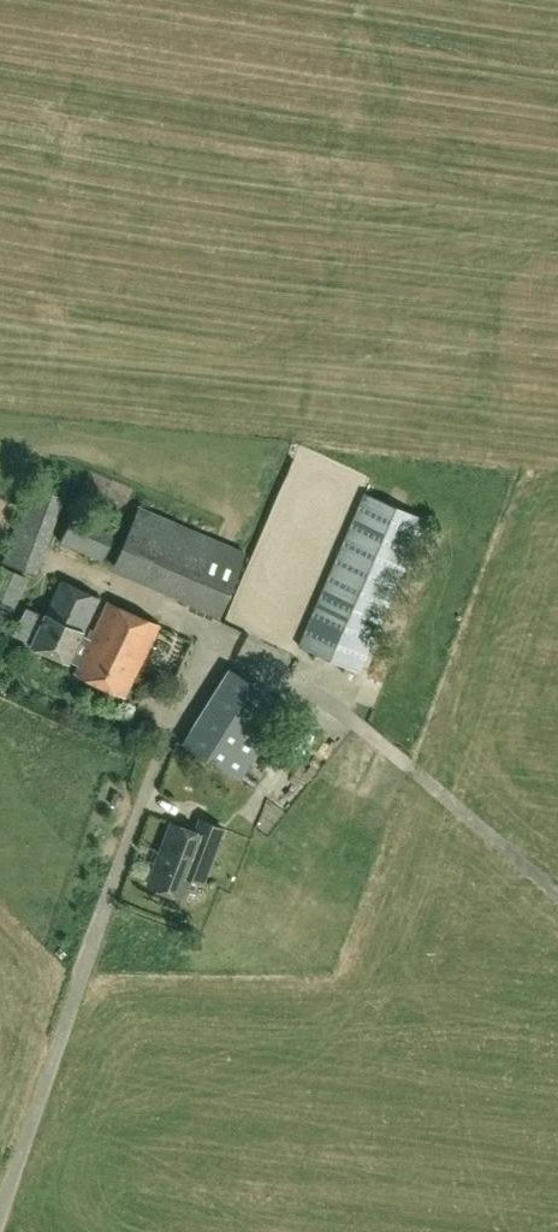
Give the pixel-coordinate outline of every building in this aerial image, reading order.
[(1,563),(3,564),(28,572),(35,575),(57,516),(64,499),(31,486),(24,504),(1,563)] [(363,493),(298,645),(360,672),(425,520),(363,493)] [(244,553),(140,507),(116,560),(221,607),(244,553)] [(117,528),(74,509),(59,541),(102,560),(117,528)] [(123,699),(158,627),(108,602),(89,640),(81,636),(98,598),(61,580),(29,646),(67,664),(68,662),(77,666),(72,674),(123,699)] [(239,780),(286,706),(229,669),(182,744),(239,780)] [(171,824),(147,886),(182,899),(189,879),(201,883),(222,829),(204,822),(199,835),(171,824)]
